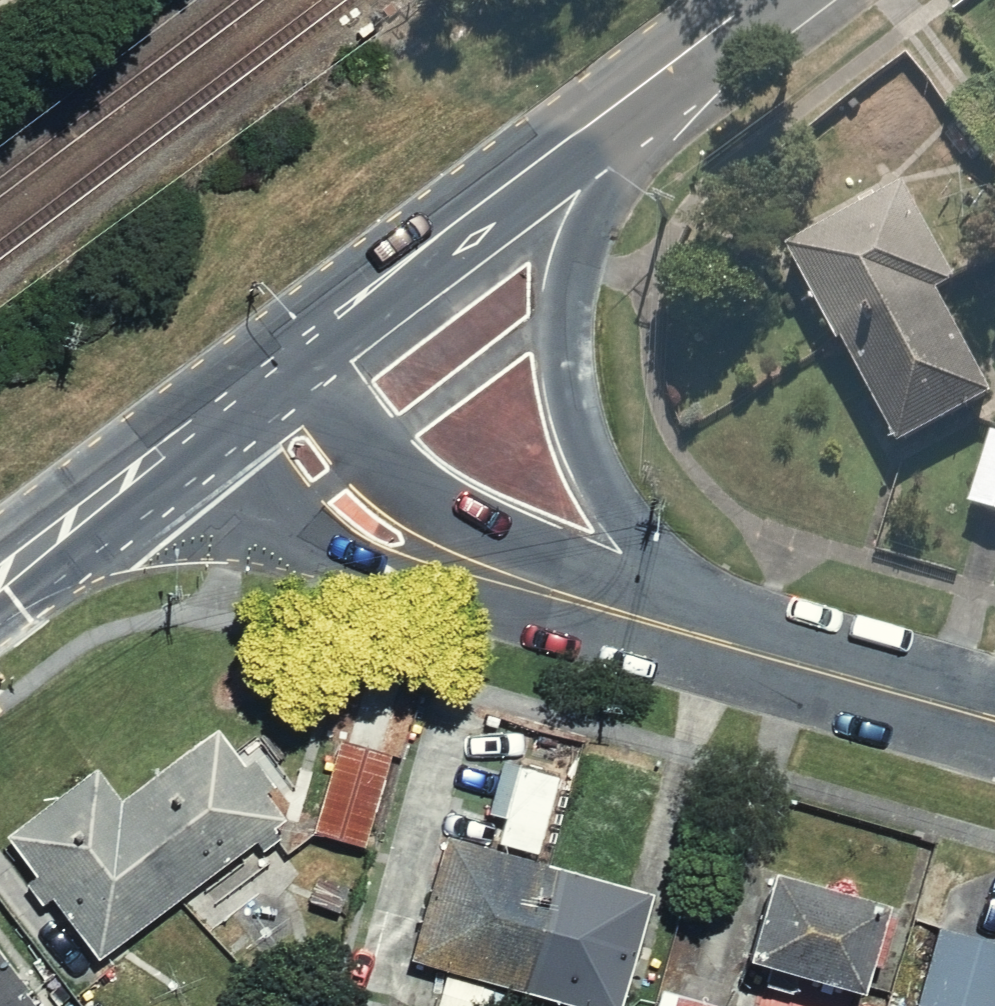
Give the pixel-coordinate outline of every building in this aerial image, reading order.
[(985,84),(945,114),(994,180),(994,96),(985,84)] [(951,271),(912,199),(885,214),(873,193),(779,243),(886,442),(989,387),(932,281),(951,271)] [(985,425),(959,504),(994,516),(994,428),(985,425)] [(0,835),(0,844),(82,959),(288,811),(216,711),(113,785),(99,765),(0,835)] [(386,751),(330,736),(304,837),(360,851),(386,751)] [(497,989),(538,865),(443,834),(427,884),(382,869),(357,943),(497,989)] [(880,900),(759,863),(731,957),(852,993),(880,900)] [(497,989),(548,1005),(605,1005),(640,899),(538,865),(497,989)] [(926,922),(900,1001),(914,1005),(994,1005),(994,946),(926,922)] [(0,925),(0,1005),(58,1005),(0,925)] [(657,987),(651,1005),(721,1005),(657,987)]
